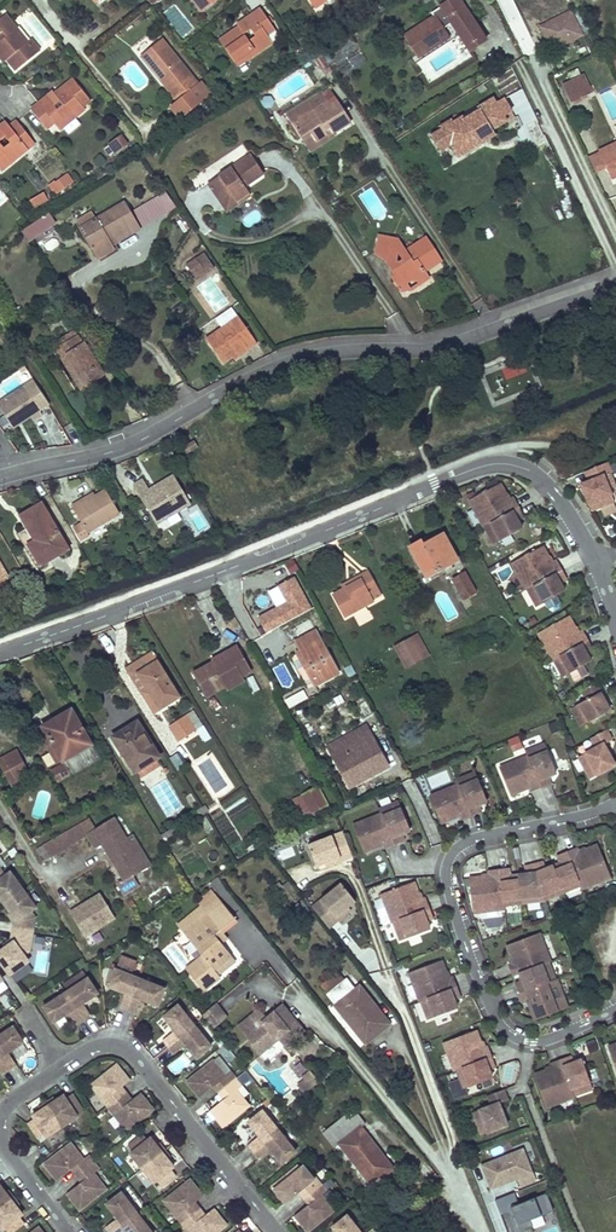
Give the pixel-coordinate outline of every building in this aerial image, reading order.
[(202,12),(216,0),(192,0),(202,12)] [(314,9),(326,1),(325,0),(308,0),(314,9)] [(419,58),(448,39),(443,31),(452,25),(470,51),(486,40),(459,0),(454,0),(431,14),(434,18),(405,36),(419,58)] [(379,1),(371,6),(374,11),(382,6),(379,1)] [(369,4),(362,9),(366,16),(374,11),(371,6),(369,4)] [(239,29),(221,41),(237,64),(245,59),(246,61),(272,42),(269,35),(275,30),(261,9),(237,25),(239,29)] [(533,11),(520,16),(531,38),(543,33),(552,51),(581,37),(570,15),(540,28),(533,11)] [(0,19),(0,57),(1,58),(4,56),(16,70),(39,51),(30,41),(27,43),(5,16),(0,19)] [(160,39),(141,55),(178,100),(171,106),(181,118),(210,94),(199,82),(197,84),(160,39)] [(582,76),(564,84),(572,99),(590,91),(582,76)] [(53,92),(30,110),(46,130),(53,124),(60,130),(85,111),(83,108),(91,102),(73,80),(54,94),(53,92)] [(310,99),(317,110),(329,102),(322,91),(310,99)] [(286,114),(301,138),(310,133),(314,140),(326,131),(324,128),(328,125),(332,131),(351,119),(336,97),(329,102),(317,110),(310,99),(286,114)] [(449,118),(438,125),(439,128),(448,143),(456,157),(477,144),(474,139),(491,130),(505,121),(502,116),(510,111),(503,98),(495,103),(492,97),(477,106),(478,109),(462,118),(460,115),(451,121),(449,118)] [(0,170),(28,149),(24,144),(31,140),(16,121),(9,127),(4,122),(0,126),(0,170)] [(332,131),(328,125),(324,128),(326,131),(314,140),(310,133),(301,138),(309,150),(333,134),(332,131)] [(448,143),(439,128),(429,134),(438,149),(448,143)] [(474,139),(477,144),(494,135),(491,130),(474,139)] [(102,147),(108,155),(125,142),(119,134),(102,147)] [(31,140),(24,144),(28,149),(34,144),(31,140)] [(598,152),(607,170),(611,179),(615,177),(615,144),(598,152)] [(586,158),(594,176),(607,170),(598,152),(586,158)] [(248,153),(206,184),(218,200),(228,193),(234,201),(247,192),(243,186),(262,173),(248,153)] [(49,189),(55,197),(72,183),(67,177),(56,185),(55,184),(49,189)] [(228,193),(218,200),(226,211),(249,195),(247,192),(234,201),(228,193)] [(33,209),(48,201),(44,195),(30,202),(33,209)] [(123,203),(80,229),(98,259),(113,250),(111,246),(108,242),(136,225),(123,203)] [(29,242),(57,222),(49,211),(21,231),(29,242)] [(136,225),(108,242),(111,246),(139,230),(136,225)] [(377,234),(374,252),(385,255),(387,248),(397,250),(402,258),(399,260),(396,260),(396,267),(391,269),(390,277),(396,286),(409,278),(419,281),(429,276),(424,269),(432,265),(430,261),(438,256),(425,235),(404,248),(397,237),(377,234)] [(193,276),(197,281),(214,270),(204,255),(196,260),(203,270),(193,276)] [(196,260),(186,267),(193,276),(203,270),(196,260)] [(409,278),(396,286),(399,291),(409,289),(419,281),(409,278)] [(232,310),(216,321),(221,329),(237,318),(232,310)] [(221,329),(206,339),(223,363),(232,357),(246,348),(248,351),(256,345),(237,318),(221,329)] [(70,335),(60,341),(63,345),(60,346),(64,352),(87,388),(104,376),(78,336),(73,339),(70,335)] [(246,348),(232,357),(235,360),(248,351),(246,348)] [(64,352),(58,355),(82,392),(87,388),(64,352)] [(0,400),(0,408),(9,421),(18,415),(21,419),(29,414),(32,418),(41,412),(22,384),(0,400)] [(45,444),(64,437),(54,411),(35,418),(45,444)] [(18,415),(9,421),(12,425),(21,419),(18,415)] [(191,438),(180,445),(184,452),(195,445),(191,438)] [(609,473),(605,463),(589,470),(592,477),(586,479),(578,483),(590,511),(612,502),(602,477),(609,473)] [(589,470),(583,473),(586,479),(592,477),(589,470)] [(132,482),(152,517),(160,512),(163,517),(188,502),(171,473),(154,483),(156,487),(148,492),(146,488),(139,477),(132,482)] [(146,488),(148,492),(156,487),(154,483),(146,488)] [(501,483),(471,499),(485,526),(486,525),(496,542),(523,528),(519,520),(525,517),(514,498),(511,500),(501,483)] [(84,531),(116,512),(102,488),(92,494),(79,502),(76,499),(68,504),(84,531)] [(90,491),(76,499),(79,502),(92,494),(90,491)] [(64,548),(38,502),(17,513),(24,526),(14,532),(34,566),(64,548)] [(155,522),(163,517),(160,512),(152,517),(155,522)] [(423,539),(411,546),(427,576),(457,560),(443,533),(425,542),(423,539)] [(543,545),(512,562),(527,589),(528,588),(538,605),(565,590),(561,582),(567,579),(556,560),(552,562),(543,545)] [(360,577),(333,592),(345,614),(372,599),(368,592),(376,588),(367,570),(358,574),(360,577)] [(463,572),(452,577),(455,581),(465,576),(463,572)] [(261,632),(311,610),(295,575),(267,587),(275,606),(254,615),(261,632)] [(463,597),(474,592),(466,575),(465,576),(455,581),(460,592),(455,595),(458,599),(462,597),(463,597)] [(569,615),(538,632),(553,659),(554,658),(563,675),(591,660),(586,652),(592,649),(582,630),(578,632),(569,615)] [(309,617),(293,626),(297,635),(314,626),(309,617)] [(255,623),(245,626),(251,640),(260,637),(255,623)] [(316,630),(295,640),(300,649),(294,651),(295,654),(291,656),(307,686),(312,684),(313,685),(338,672),(316,630)] [(418,632),(410,636),(421,657),(430,653),(418,632)] [(396,643),(407,665),(421,657),(410,636),(396,643)] [(235,645),(225,651),(228,656),(195,675),(207,694),(227,683),(228,686),(241,679),(239,675),(249,670),(235,645)] [(212,660),(193,671),(195,675),(228,656),(225,651),(211,659),(212,660)] [(140,694),(144,692),(147,689),(138,673),(157,663),(155,660),(157,659),(153,652),(124,670),(140,694)] [(144,692),(155,710),(178,696),(157,663),(138,673),(147,689),(144,692)] [(598,683),(582,691),(586,699),(577,704),(587,722),(609,710),(600,693),(603,692),(598,683)] [(304,689),(284,698),(288,707),(308,699),(304,689)] [(59,717),(42,726),(49,738),(62,761),(64,763),(53,769),(59,780),(98,757),(71,713),(61,718),(59,717)] [(184,716),(169,726),(178,741),(192,732),(187,725),(189,724),(184,716)] [(136,722),(113,736),(134,770),(154,758),(157,756),(136,722)] [(364,726),(371,739),(372,738),(365,725),(364,726)] [(341,774),(349,788),(385,768),(388,766),(372,738),(371,739),(364,726),(326,747),(334,760),(341,774)] [(605,730),(590,738),(595,747),(578,757),(589,778),(613,765),(602,745),(610,740),(605,730)] [(517,734),(507,739),(512,751),(523,746),(517,734)] [(49,738),(43,742),(56,764),(62,761),(49,738)] [(556,773),(544,743),(525,751),(527,756),(499,767),(509,794),(528,786),(530,790),(550,782),(547,776),(556,773)] [(0,758),(0,761),(13,786),(30,777),(17,750),(0,758)] [(159,766),(154,758),(134,770),(139,779),(159,766)] [(445,771),(429,778),(433,787),(449,780),(445,771)] [(486,801),(474,772),(455,780),(457,784),(429,796),(440,822),(458,814),(460,819),(480,811),(478,804),(486,801)] [(317,786),(301,796),(310,813),(327,803),(317,786)] [(403,840),(401,834),(409,830),(398,801),(378,809),(380,814),(353,825),(363,851),(382,844),(383,848),(403,840)] [(327,803),(310,813),(314,820),(330,811),(327,803)] [(89,818),(45,843),(52,855),(88,835),(94,846),(103,841),(124,877),(149,862),(134,836),(126,841),(113,817),(95,828),(89,818)] [(306,843),(314,865),(323,862),(338,857),(340,861),(351,856),(341,830),(306,843)] [(610,877),(597,844),(578,852),(576,848),(557,856),(560,862),(545,868),(543,861),(524,866),(525,873),(509,875),(508,869),(488,871),(488,875),(468,878),(473,913),(486,911),(486,907),(495,906),(496,910),(504,909),(504,905),(543,900),(579,885),(581,889),(588,886),(587,882),(596,879),(598,882),(610,877)] [(323,862),(325,866),(340,861),(338,857),(323,862)] [(9,912),(15,920),(13,922),(11,930),(31,933),(33,917),(29,911),(34,908),(9,873),(4,876),(0,871),(0,899),(9,912)] [(310,905),(328,927),(337,919),(334,916),(346,906),(354,900),(339,881),(310,905)] [(420,899),(413,881),(380,893),(385,906),(388,905),(392,913),(388,914),(391,922),(392,922),(399,940),(429,929),(425,920),(432,918),(424,897),(420,899)] [(87,946),(104,939),(99,927),(115,920),(104,893),(70,907),(87,946)] [(301,900),(291,908),(301,921),(310,913),(301,900)] [(221,903),(184,933),(202,955),(185,968),(203,990),(220,976),(218,974),(214,969),(231,955),(221,942),(214,934),(219,929),(234,918),(221,903)] [(334,916),(337,919),(349,910),(346,906),(334,916)] [(9,912),(7,913),(13,922),(15,920),(9,912)] [(348,923),(351,939),(364,936),(361,920),(348,923)] [(221,942),(226,938),(219,929),(214,934),(221,942)] [(0,956),(0,963),(9,975),(26,962),(22,955),(28,951),(31,933),(11,930),(10,940),(12,942),(3,948),(6,952),(0,956)] [(559,985),(556,977),(555,978),(548,961),(550,961),(547,953),(543,954),(540,946),(543,944),(539,932),(506,945),(512,963),(509,964),(513,974),(519,972),(522,980),(516,982),(523,1002),(527,1001),(534,1019),(567,1006),(562,994),(559,995),(555,987),(559,985)] [(10,940),(2,946),(3,948),(12,942),(10,940)] [(231,955),(214,969),(218,974),(235,961),(231,955)] [(116,969),(131,975),(136,962),(121,956),(116,969)] [(448,978),(441,960),(408,972),(413,985),(416,983),(420,992),(416,993),(419,1001),(420,1001),(427,1019),(457,1007),(453,999),(459,996),(452,976),(448,978)] [(35,972),(44,972),(45,961),(36,961),(35,972)] [(123,992),(118,1007),(127,1011),(140,978),(131,975),(116,969),(115,968),(108,986),(123,992)] [(98,992),(86,976),(64,991),(83,1019),(91,1014),(83,1002),(98,992)] [(140,978),(127,1011),(136,1014),(142,999),(158,1005),(164,988),(140,978)] [(347,980),(328,995),(365,1043),(389,1025),(375,1006),(371,1009),(347,980)] [(67,1012),(75,1024),(83,1019),(64,991),(41,1006),(52,1022),(67,1012)] [(215,1002),(201,1013),(213,1027),(227,1016),(215,1002)] [(259,1009),(239,1025),(247,1034),(252,1030),(258,1038),(254,1042),(252,1043),(259,1052),(279,1036),(283,1033),(290,1041),(303,1030),(282,1004),(265,1017),(259,1009)] [(175,1031),(163,1041),(168,1048),(196,1026),(178,1005),(164,1017),(175,1031)] [(196,1026),(168,1048),(175,1055),(186,1046),(198,1060),(213,1048),(196,1026)] [(12,1027),(0,1034),(0,1057),(8,1069),(16,1064),(7,1052),(22,1042),(12,1027)] [(483,1047),(476,1029),(442,1042),(447,1054),(451,1053),(454,1061),(451,1062),(454,1070),(455,1070),(462,1088),(491,1077),(488,1068),(494,1066),(486,1045),(483,1047)] [(252,1030),(247,1034),(254,1042),(258,1038),(252,1030)] [(290,1041),(283,1033),(279,1036),(286,1044),(290,1041)] [(607,1046),(615,1072),(615,1043),(607,1046)] [(592,1089),(581,1060),(572,1063),(570,1057),(550,1064),(551,1068),(533,1074),(545,1108),(558,1103),(556,1100),(565,1096),(566,1100),(574,1097),(573,1096),(592,1089)] [(188,1083),(202,1099),(214,1088),(218,1084),(224,1090),(238,1079),(232,1072),(226,1077),(214,1062),(188,1083)] [(109,1107),(123,1096),(118,1089),(123,1086),(130,1080),(117,1065),(91,1086),(109,1107)] [(306,1079),(301,1083),(307,1090),(319,1080),(313,1073),(306,1079)] [(243,1086),(238,1079),(224,1090),(229,1098),(225,1101),(212,1112),(224,1127),(250,1107),(238,1091),(243,1086)] [(218,1084),(214,1088),(219,1094),(224,1090),(218,1084)] [(123,1096),(127,1092),(123,1086),(118,1089),(123,1096)] [(507,1126),(499,1103),(507,1100),(504,1089),(488,1096),(491,1105),(472,1112),(481,1135),(507,1126)] [(224,1090),(219,1094),(225,1101),(229,1098),(224,1090)] [(129,1102),(133,1098),(127,1092),(123,1096),(129,1102)] [(133,1098),(129,1102),(123,1096),(109,1107),(127,1130),(153,1109),(140,1093),(133,1098)] [(47,1105),(62,1127),(77,1117),(75,1114),(83,1109),(73,1094),(65,1098),(63,1095),(55,1100),(47,1105)] [(45,1134),(46,1137),(62,1127),(47,1105),(40,1110),(32,1115),(34,1119),(27,1123),(37,1139),(45,1134)] [(354,1108),(323,1132),(334,1146),(339,1143),(370,1185),(392,1169),(360,1126),(365,1123),(354,1108)] [(260,1136),(248,1146),(253,1153),(279,1131),(263,1111),(249,1122),(260,1136)] [(279,1131),(253,1153),(260,1160),(272,1151),(283,1165),(297,1153),(279,1131)] [(143,1170),(163,1153),(158,1147),(151,1138),(148,1140),(142,1133),(128,1145),(134,1152),(131,1155),(143,1170)] [(158,1147),(163,1153),(166,1150),(160,1144),(158,1147)] [(81,1173),(96,1162),(90,1155),(84,1159),(72,1145),(46,1166),(60,1182),(72,1172),(77,1168),(81,1173)] [(480,1164),(495,1199),(537,1180),(522,1146),(480,1164)] [(172,1157),(166,1150),(163,1153),(169,1160),(172,1157)] [(175,1168),(169,1160),(163,1153),(143,1170),(155,1184),(158,1182),(163,1189),(177,1177),(172,1170),(175,1168)] [(96,1174),(102,1169),(96,1162),(81,1173),(87,1181),(82,1185),(70,1196),(82,1211),(108,1190),(96,1174)] [(299,1166),(272,1187),(286,1202),(298,1192),(303,1189),(308,1195),(322,1184),(317,1177),(312,1181),(299,1166)] [(77,1168),(72,1172),(76,1177),(81,1173),(77,1168)] [(81,1173),(76,1177),(82,1185),(87,1181),(81,1173)] [(191,1181),(166,1201),(183,1224),(198,1212),(193,1206),(197,1202),(204,1197),(191,1181)] [(329,1191),(322,1184),(308,1195),(314,1203),(310,1206),(297,1216),(309,1231),(335,1210),(323,1196),(329,1191)] [(11,1199),(6,1192),(0,1185),(0,1208),(11,1199)] [(11,1199),(15,1196),(10,1189),(6,1192),(11,1199)] [(298,1192),(304,1199),(308,1195),(303,1189),(298,1192)] [(514,1192),(495,1199),(500,1214),(511,1210),(515,1223),(552,1210),(546,1192),(517,1202),(514,1192)] [(107,1228),(110,1231),(116,1231),(139,1215),(124,1195),(108,1206),(119,1219),(107,1228)] [(308,1195),(304,1199),(310,1206),(314,1203),(308,1195)] [(17,1206),(20,1203),(15,1196),(11,1199),(17,1206)] [(17,1206),(11,1199),(0,1208),(0,1228),(2,1230),(5,1228),(8,1231),(14,1231),(26,1222),(21,1216),(23,1214),(17,1206)] [(197,1202),(193,1206),(198,1212),(202,1209),(197,1202)] [(183,1224),(189,1231),(220,1231),(227,1226),(214,1209),(207,1215),(203,1218),(198,1212),(183,1224)] [(202,1209),(198,1212),(203,1218),(207,1215),(202,1209)] [(116,1231),(152,1231),(139,1215),(116,1231)] [(493,1218),(498,1231),(508,1231),(501,1215),(493,1218)] [(348,1216),(334,1227),(338,1231),(361,1231),(348,1216)] [(522,1230),(544,1224),(542,1216),(519,1222),(522,1230)]
